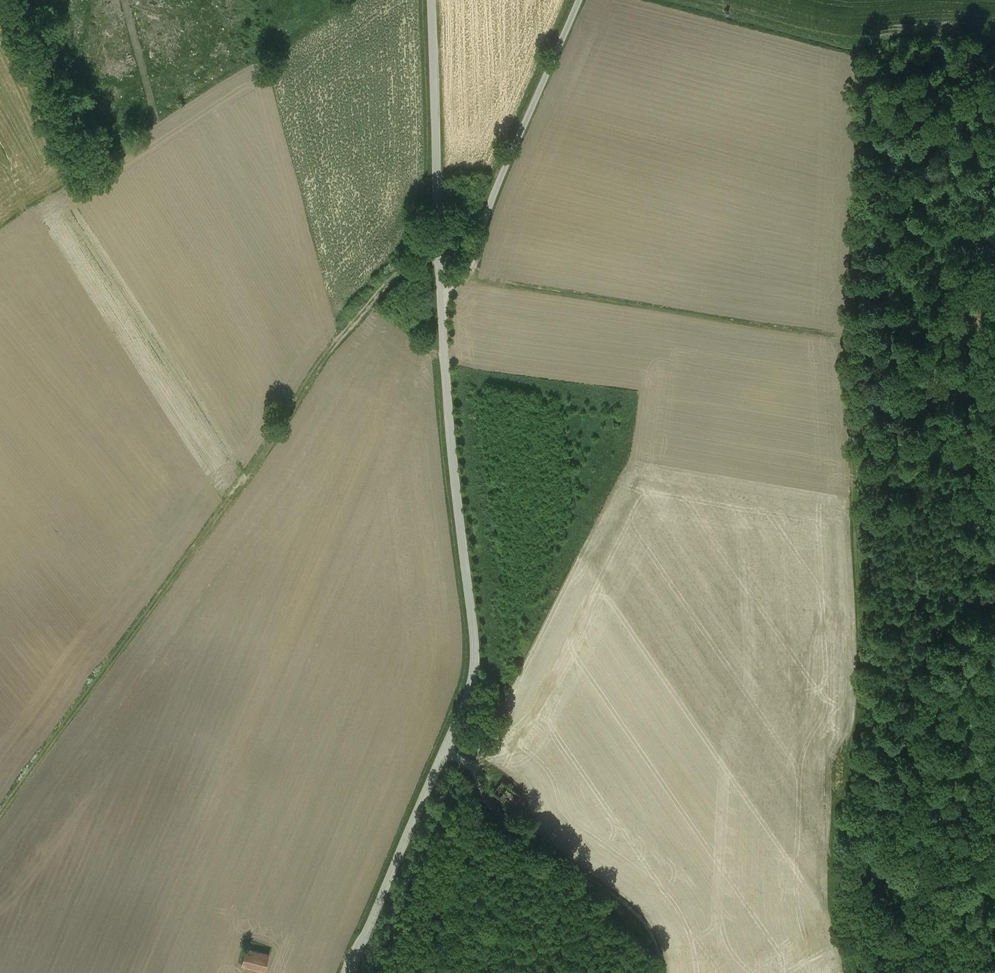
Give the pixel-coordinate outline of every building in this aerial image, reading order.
[(272,943),(249,939),(245,957),(268,961),(272,943)]
